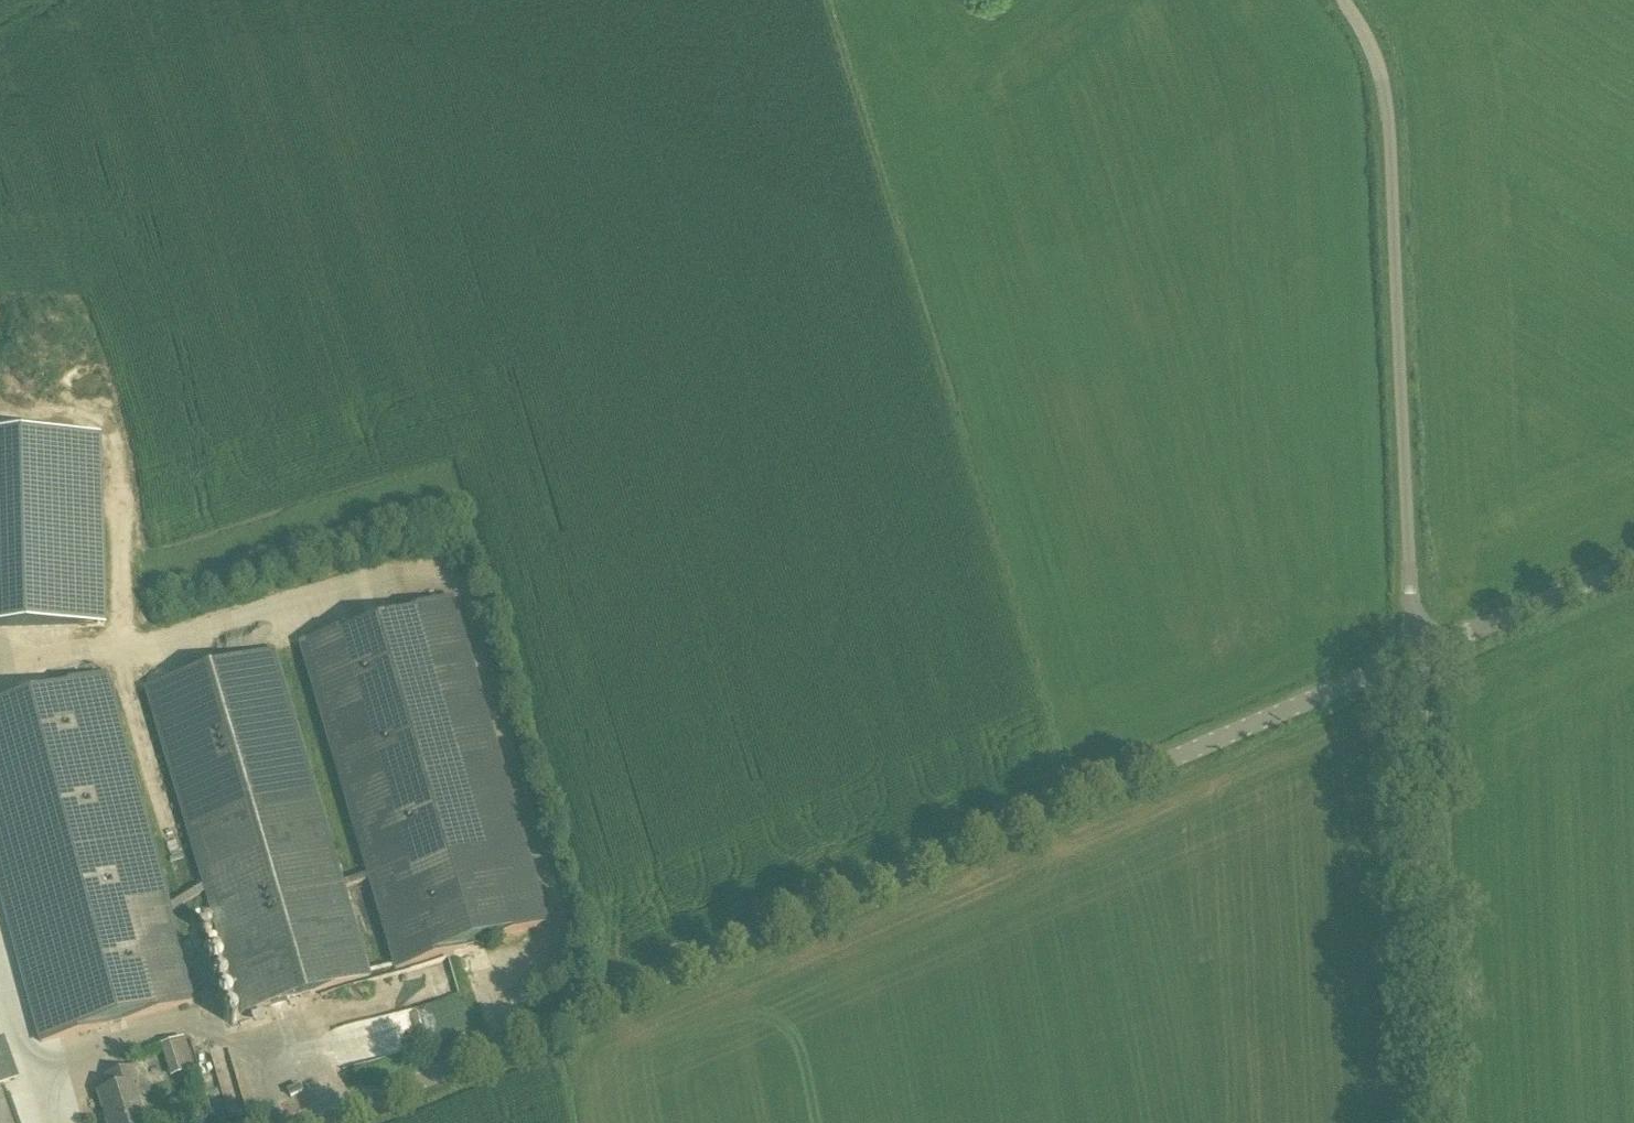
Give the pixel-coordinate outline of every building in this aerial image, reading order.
[(78,627),(73,439),(41,440),(4,441),(0,441),(0,629),(78,627)] [(548,923),(453,599),(300,644),(369,875),(342,883),(273,650),(146,688),(242,1012),(369,975),(344,888),(370,880),(396,968),(548,923)] [(46,1043),(197,1001),(107,671),(0,701),(0,897),(40,1044),(46,1043)] [(19,1079),(4,1037),(0,1039),(0,1086),(19,1079)] [(133,1083),(138,1081),(134,1067),(106,1076),(110,1089),(97,1093),(107,1122),(146,1122),(133,1083)] [(0,1089),(0,1122),(12,1122),(0,1089)]
